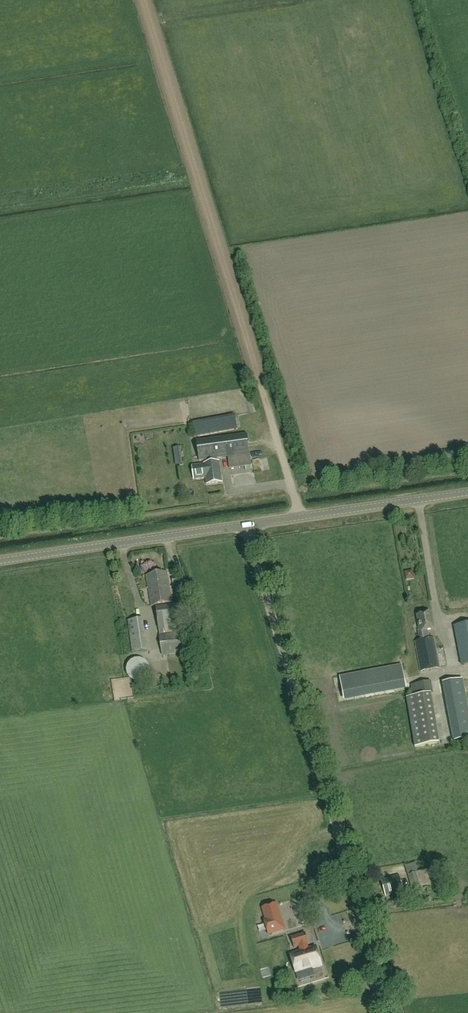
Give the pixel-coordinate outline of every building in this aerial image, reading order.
[(195,437),(237,429),(235,417),(193,425),(195,437)] [(199,461),(227,457),(229,469),(251,466),(249,454),(250,454),(247,434),(196,441),(199,461)] [(174,449),(176,465),(182,464),(180,448),(174,449)] [(269,460),(262,461),(264,468),(271,467),(269,460)] [(204,464),(192,466),(194,479),(205,478),(206,485),(222,483),(219,462),(204,464)] [(415,571),(407,571),(407,579),(415,579),(415,571)] [(162,605),(172,603),(167,572),(157,574),(162,605)] [(162,605),(157,574),(147,575),(152,606),(162,605)] [(174,632),(173,609),(159,609),(159,632),(174,632)] [(423,615),(417,616),(420,631),(419,632),(420,640),(415,641),(421,672),(439,668),(434,638),(429,639),(428,630),(434,629),(431,613),(430,610),(422,612),(423,615)] [(147,649),(145,617),(132,617),(133,650),(147,649)] [(467,664),(467,624),(454,626),(462,665),(467,664)] [(161,651),(180,651),(179,639),(160,640),(161,651)] [(149,674),(150,671),(149,667),(146,663),(143,661),(138,660),(134,661),(130,663),(128,667),(127,671),(127,675),(130,679),(134,682),(139,682),(144,681),(148,677),(149,674)] [(355,691),(407,685),(405,669),(347,676),(348,689),(354,688),(355,691)] [(454,678),(444,681),(443,686),(450,707),(450,712),(452,718),(451,728),(453,734),(457,734),(463,732),(467,732),(467,721),(464,710),(464,705),(462,698),(467,697),(467,683),(466,677),(462,677),(460,678),(454,678)] [(411,695),(417,738),(438,735),(430,680),(413,682),(415,695),(411,695)] [(417,870),(407,873),(412,889),(422,886),(417,873),(417,870)] [(386,896),(404,891),(399,875),(381,880),(386,896)] [(284,929),(276,905),(263,909),(266,920),(264,921),(268,934),(284,929)] [(351,944),(343,922),(327,928),(331,938),(326,940),(331,952),(351,944)] [(296,973),(312,968),(321,965),(315,947),(308,949),(306,944),(308,943),(305,934),(291,938),(294,948),(299,946),(301,952),(291,955),(292,959),(293,959),(296,967),(294,967),(296,973)] [(330,960),(330,971),(339,971),(339,960),(330,960)]
